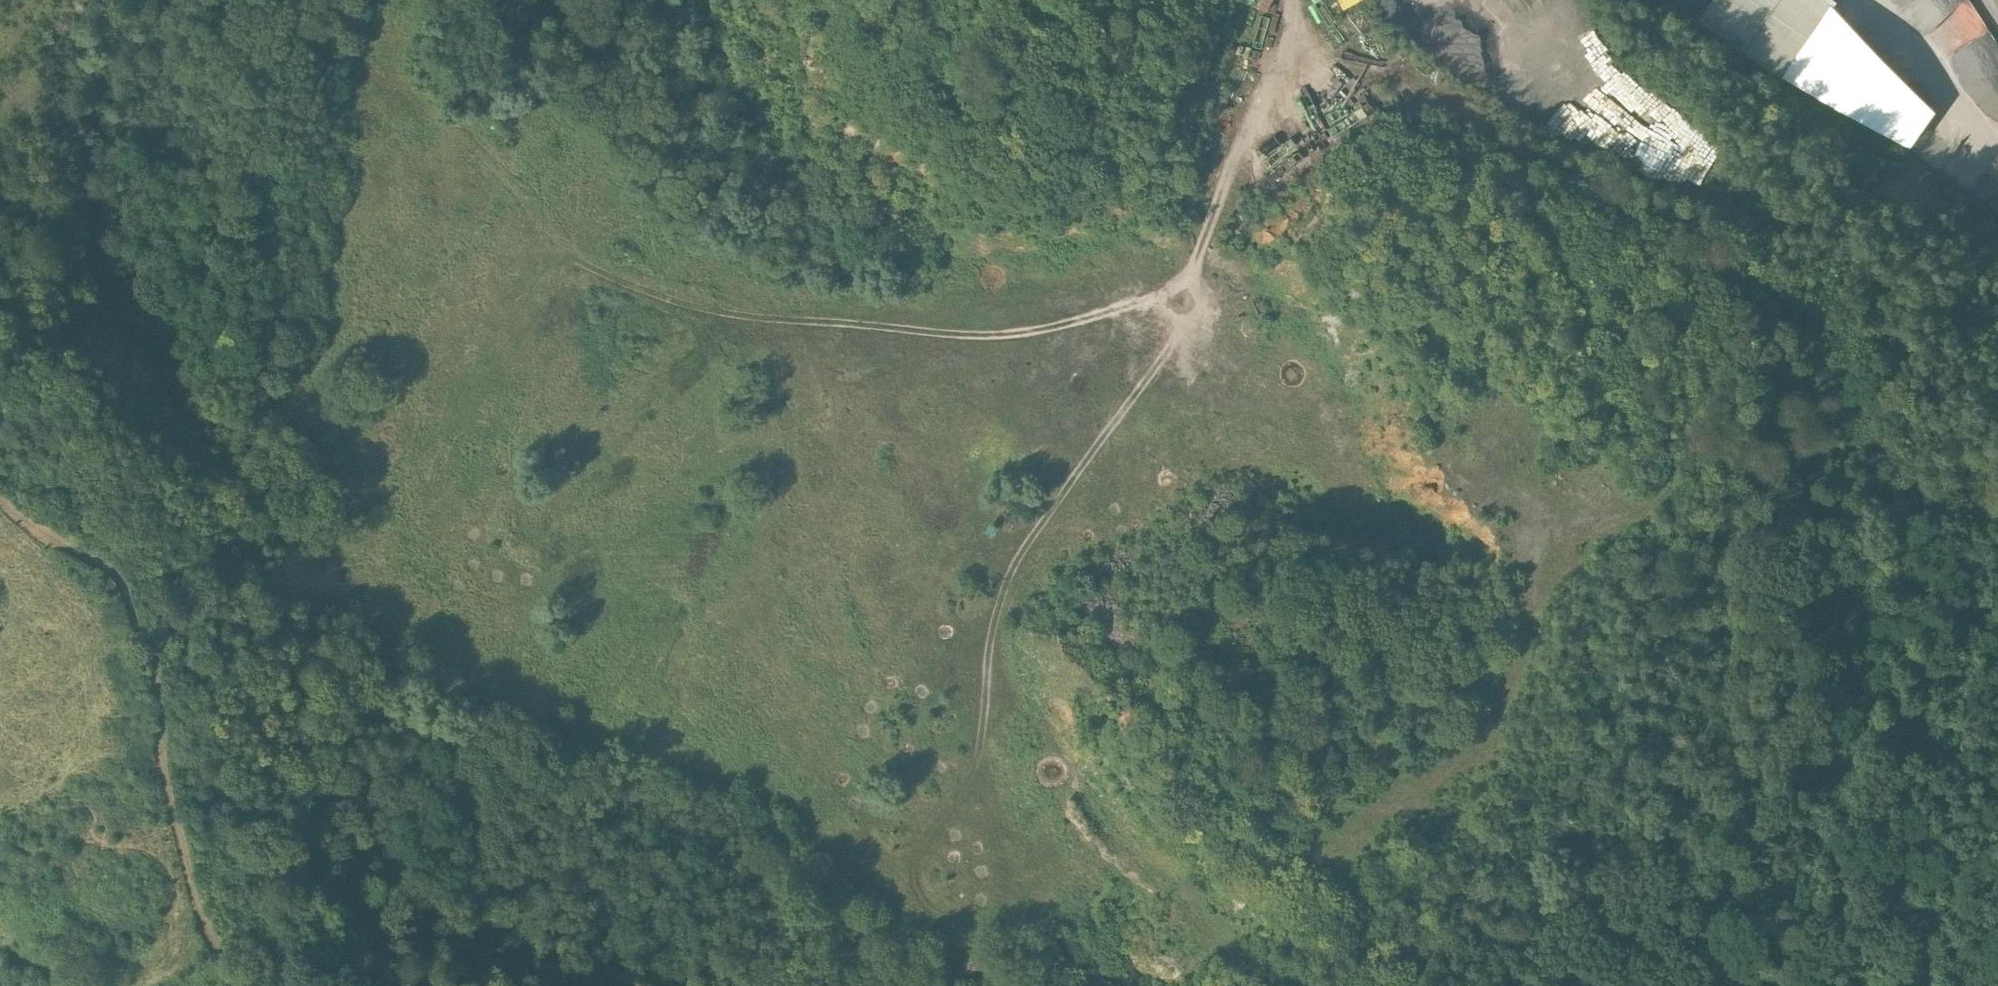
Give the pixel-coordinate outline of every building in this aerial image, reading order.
[(1841,0),(1716,0),(1699,26),(1788,83),(1841,0)] [(1846,112),(1874,74),(1847,54),(1819,92),(1846,112)] [(1849,112),(1897,143),(1922,105),(1875,74),(1849,112)]
